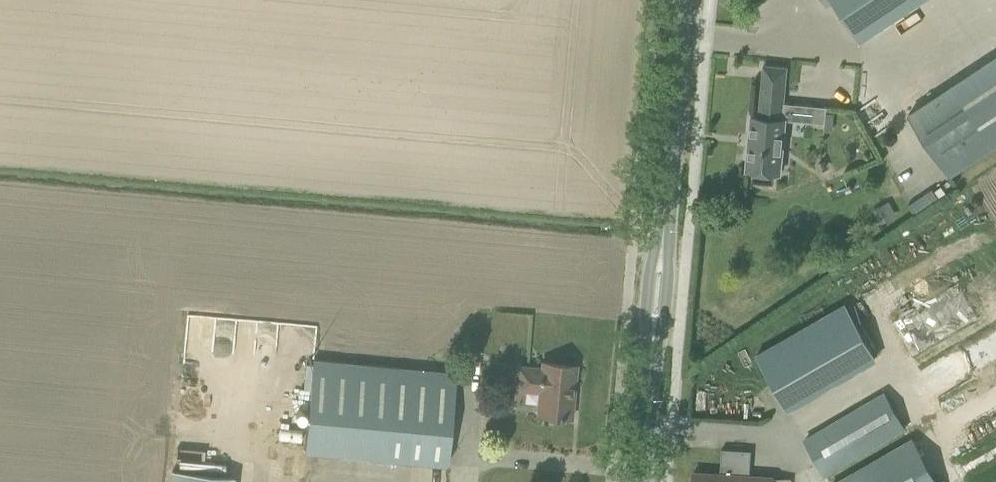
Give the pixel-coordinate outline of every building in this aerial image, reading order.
[(826,6),(834,1),(860,41),(877,30),(922,0),(822,0),(826,6)] [(995,146),(995,56),(908,114),(950,177),(995,146)] [(751,116),(746,170),(755,170),(776,172),(782,173),(787,119),(783,118),(784,103),(787,67),(764,65),(759,117),(751,116)] [(826,106),(784,103),(783,118),(787,119),(826,121),(826,106)] [(825,122),(825,129),(833,130),(834,113),(826,113),(826,121),(825,122)] [(917,210),(939,195),(935,189),(913,203),(917,210)] [(845,304),(756,355),(787,408),(875,357),(845,304)] [(455,368),(436,367),(312,354),(304,445),(447,463),(455,368)] [(537,414),(572,417),(577,364),(542,361),(542,367),(518,364),(516,388),(539,390),(537,414)] [(904,429),(884,394),(805,439),(825,474),(904,429)] [(912,442),(841,481),(935,481),(912,442)] [(693,481),(792,481),(792,478),(773,477),(743,475),(744,450),(722,449),(720,474),(713,474),(694,473),(693,481)] [(169,465),(168,481),(232,481),(234,471),(169,465)]
